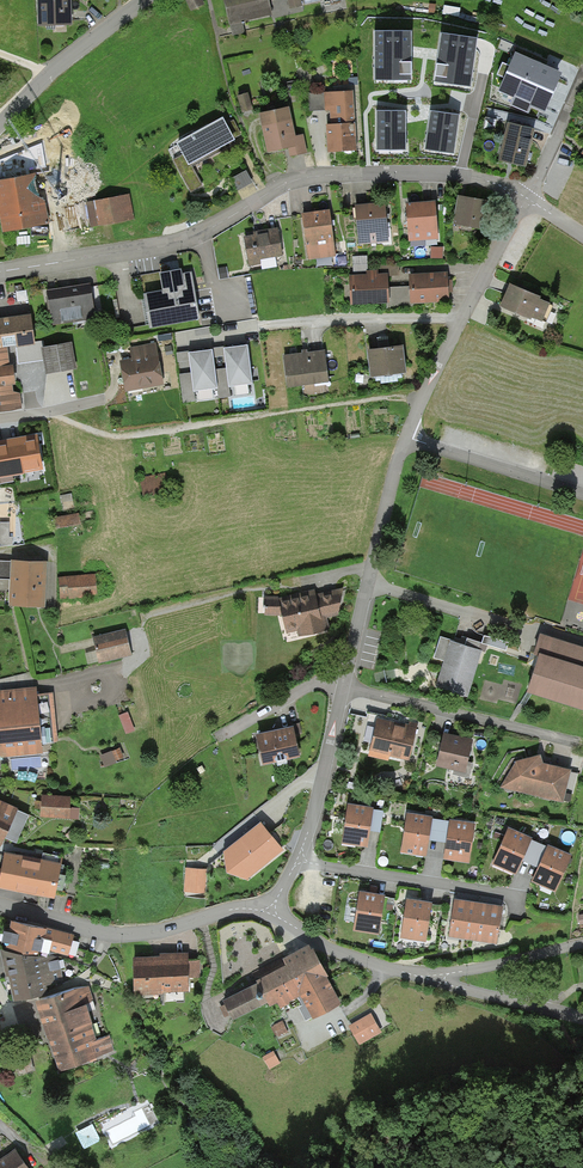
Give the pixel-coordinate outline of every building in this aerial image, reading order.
[(38,27),(72,26),(71,0),(37,0),(38,27)] [(191,12),(205,5),(202,0),(185,0),(191,12)] [(232,36),(245,33),(243,22),(271,16),(271,19),(303,11),(302,5),(305,4),(304,0),(224,0),(232,36)] [(324,15),(348,8),(346,0),(320,0),(324,15)] [(408,34),(374,34),(375,77),(408,78),(408,48),(408,34)] [(476,40),(442,35),(440,51),(436,78),(469,83),(476,40)] [(562,72),(515,51),(498,90),(513,97),(510,104),(529,112),(532,107),(544,112),(562,72)] [(353,92),(324,93),(325,111),(330,111),(330,126),(326,126),(327,153),(356,152),(355,124),(354,124),(353,92)] [(325,111),(324,93),(308,94),(309,112),(325,111)] [(253,109),(248,94),(237,97),(242,112),(253,109)] [(408,105),(373,105),(374,149),(407,149),(408,105)] [(289,108),(259,115),(268,154),(285,150),(288,149),(290,158),(308,154),(303,135),(295,137),(289,108)] [(463,114),(429,108),(422,151),(455,157),(463,114)] [(226,124),(223,119),(176,144),(182,155),(172,161),(190,193),(203,186),(191,165),(235,141),(234,139),(226,124)] [(234,120),(226,124),(234,139),(242,135),(234,120)] [(535,130),(507,124),(499,161),(511,164),(527,167),(535,130)] [(14,178),(44,173),(40,150),(10,156),(14,178)] [(0,181),(0,218),(3,234),(49,226),(45,205),(73,199),(68,169),(44,173),(14,178),(0,181)] [(238,192),(253,184),(246,171),(231,179),(238,192)] [(129,195),(63,208),(68,233),(134,220),(129,195)] [(457,196),(452,225),(485,231),(490,202),(463,197),(457,196)] [(407,215),(409,242),(438,240),(436,202),(406,205),(407,215)] [(354,206),(359,245),(388,242),(385,217),(384,203),(354,206)] [(330,210),(302,214),(308,260),(336,257),(332,224),(330,210)] [(253,235),(243,237),(249,267),(261,265),(260,260),(282,256),(278,228),(257,232),(253,233),(253,235)] [(442,247),(431,247),(431,259),(442,259),(442,247)] [(352,257),(353,276),(367,275),(366,271),(368,271),(367,256),(352,257)] [(182,270),(159,274),(162,291),(143,294),(149,329),(200,320),(192,273),(183,275),(182,270)] [(353,276),(349,276),(350,305),(389,304),(389,288),(388,274),(378,275),(378,271),(368,271),(366,271),(367,275),(353,276)] [(449,302),(449,293),(448,286),(448,281),(447,273),(408,275),(409,287),(410,303),(410,305),(449,302)] [(46,291),(52,326),(96,319),(90,284),(46,291)] [(541,298),(510,285),(500,308),(531,322),(532,319),(542,323),(549,304),(540,300),(541,298)] [(409,287),(389,288),(389,304),(410,303),(409,287)] [(7,348),(16,347),(16,348),(35,346),(31,315),(10,318),(0,319),(0,349),(7,348)] [(155,342),(129,348),(131,359),(132,361),(158,356),(155,342)] [(45,375),(77,369),(72,344),(40,349),(45,375)] [(385,349),(367,351),(371,379),(406,375),(403,346),(385,349)] [(212,349),(212,351),(213,358),(224,357),(223,350),(223,347),(212,349)] [(226,349),(223,350),(224,357),(226,369),(229,388),(253,385),(248,347),(226,349)] [(22,410),(20,394),(13,395),(12,386),(15,386),(13,367),(10,367),(7,348),(0,349),(0,413),(22,410)] [(213,358),(212,351),(193,354),(188,354),(189,361),(191,373),(193,393),(217,390),(215,370),(213,358)] [(306,353),(283,356),(288,388),(329,383),(324,351),(306,353)] [(188,352),(176,353),(178,363),(189,361),(188,354),(188,352)] [(131,359),(119,361),(125,393),(164,385),(158,356),(132,361),(131,359)] [(226,369),(215,370),(217,390),(218,399),(230,398),(229,388),(226,369)] [(193,393),(191,373),(179,375),(183,404),(195,402),(193,393)] [(0,442),(0,479),(24,475),(23,474),(43,471),(37,435),(20,438),(0,442)] [(165,474),(140,478),(142,496),(167,492),(165,474)] [(79,513),(54,518),(56,530),(81,525),(79,513)] [(0,523),(0,546),(13,546),(13,538),(9,538),(9,523),(0,523)] [(10,562),(0,562),(0,580),(10,580),(10,562)] [(47,563),(10,562),(10,580),(8,607),(45,609),(47,563)] [(96,574),(58,578),(60,599),(69,599),(98,597),(96,574)] [(316,595),(314,590),(312,591),(280,599),(280,597),(265,597),(264,615),(281,616),(286,634),(297,632),(299,637),(330,631),(327,619),(338,615),(342,590),(316,595)] [(125,629),(92,638),(99,664),(132,656),(125,629)] [(540,635),(534,657),(538,658),(527,695),(582,712),(582,648),(540,635)] [(434,659),(444,662),(435,688),(468,698),(482,651),(479,650),(465,646),(454,642),(440,637),(434,659)] [(467,639),(465,646),(479,650),(481,644),(467,639)] [(43,755),(36,688),(0,691),(0,759),(43,755)] [(128,712),(119,716),(126,734),(135,731),(128,712)] [(400,724),(377,718),(369,752),(409,761),(418,724),(409,722),(408,725),(403,723),(403,724),(400,724)] [(291,725),(292,728),(293,727),(295,734),(302,733),(299,723),(291,725)] [(274,731),(256,736),(263,766),(300,758),(295,734),(293,727),(292,728),(274,731)] [(455,736),(444,733),(436,767),(465,774),(473,740),(455,736)] [(120,748),(100,756),(104,768),(116,763),(115,761),(124,758),(120,748)] [(543,764),(541,756),(516,762),(500,788),(564,803),(571,771),(545,764),(543,764)] [(71,798),(41,797),(40,818),(70,820),(71,798)] [(1,848),(5,839),(17,812),(18,810),(0,802),(0,847),(1,848)] [(374,809),(347,805),(341,844),(368,848),(370,832),(371,824),(373,811),(374,809)] [(383,812),(373,811),(371,824),(370,832),(380,833),(383,812)] [(29,816),(17,812),(5,839),(16,844),(29,816)] [(433,818),(407,814),(401,854),(426,857),(429,841),(430,835),(432,819),(433,818)] [(450,822),(432,819),(430,835),(429,841),(446,843),(447,837),(450,822)] [(475,824),(450,820),(450,822),(447,837),(446,843),(444,860),(470,864),(475,824)] [(284,851),(261,823),(223,852),(226,874),(246,881),(284,851)] [(532,839),(509,828),(492,864),(516,875),(522,861),(525,855),(531,841),(532,839)] [(547,847),(531,841),(525,855),(522,861),(538,868),(540,862),(547,847)] [(573,856),(548,845),(547,847),(540,862),(538,868),(532,883),(556,893),(573,856)] [(4,854),(1,869),(0,869),(0,890),(55,900),(61,865),(4,854)] [(186,869),(184,892),(205,894),(206,870),(186,869)] [(381,895),(359,892),(353,931),(379,935),(385,896),(381,895)] [(428,904),(406,900),(400,939),(426,943),(432,904),(428,904)] [(449,938),(473,941),(479,904),(454,900),(449,938)] [(503,908),(479,904),(473,941),(498,945),(503,908)] [(47,922),(11,913),(9,923),(5,922),(1,934),(7,936),(5,943),(38,950),(40,945),(68,953),(74,931),(47,924),(47,922)] [(283,953),(285,958),(302,991),(314,1014),(341,1001),(326,972),(328,971),(311,938),(283,953)] [(6,971),(8,971),(61,965),(59,954),(38,950),(5,943),(0,943),(0,944),(5,968),(6,971)] [(160,951),(133,952),(134,992),(162,991),(162,990),(189,989),(188,976),(188,956),(188,948),(160,949),(160,951)] [(200,956),(188,956),(188,976),(201,976),(200,956)] [(289,998),(302,991),(285,958),(256,973),(258,977),(269,998),(271,1001),(277,998),(281,1005),(290,1000),(289,998)] [(61,965),(8,971),(9,976),(13,996),(64,983),(61,965)] [(269,998),(258,977),(222,995),(233,1016),(269,998)] [(95,1007),(88,982),(36,996),(46,1035),(50,1034),(50,1036),(58,1065),(114,1050),(109,1032),(96,1036),(92,1019),(93,1019),(90,1009),(95,1007)] [(381,1030),(371,1011),(349,1024),(360,1042),(381,1030)] [(288,1030),(283,1020),(273,1024),(278,1035),(288,1030)] [(280,1062),(273,1049),(262,1055),(269,1068),(280,1062)] [(16,1144),(0,1155),(0,1167),(32,1167),(16,1144)]
